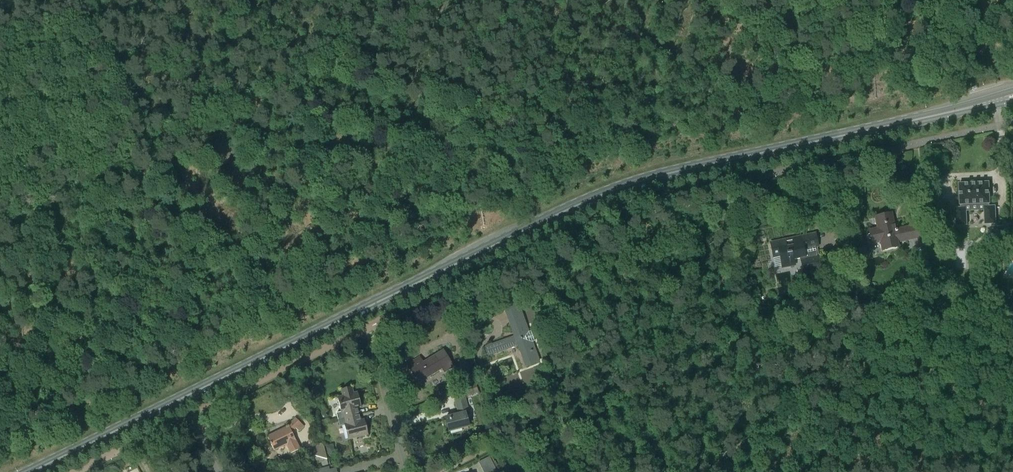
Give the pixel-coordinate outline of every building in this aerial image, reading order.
[(959,184),(960,205),(962,205),(962,208),(955,208),(956,225),(967,225),(966,204),(967,204),(984,204),(985,224),(996,224),(995,206),(989,206),(989,203),(990,203),(989,182),(959,184)] [(933,203),(933,218),(951,217),(950,202),(933,203)] [(877,229),(869,231),(872,244),(880,242),(882,251),(899,247),(897,238),(905,236),(906,241),(920,238),(917,225),(905,228),(895,230),(892,214),(889,214),(888,213),(885,214),(884,215),(875,217),(877,229)] [(815,251),(815,248),(818,247),(815,233),(792,238),(792,239),(770,244),(773,257),(780,256),(782,269),(795,266),(794,260),(805,258),(808,273),(821,270),(817,251),(815,251)] [(861,255),(868,254),(866,246),(859,247),(861,255)] [(865,300),(856,312),(865,319),(874,307),(865,300)] [(528,332),(522,313),(519,305),(505,310),(508,318),(513,333),(514,333),(515,337),(492,345),(492,344),(486,346),(487,347),(485,347),(488,356),(518,345),(526,366),(539,362),(532,342),(534,341),(531,331),(528,332)] [(453,367),(444,351),(423,364),(420,358),(408,366),(415,378),(415,379),(416,381),(417,380),(419,383),(442,368),(444,372),(453,367)] [(461,372),(464,383),(472,381),(469,369),(461,372)] [(479,392),(475,383),(463,388),(467,397),(479,392)] [(336,414),(338,420),(357,415),(355,409),(361,408),(357,392),(354,393),(353,387),(341,390),(343,396),(338,397),(342,412),(336,414)] [(453,393),(459,415),(446,418),(449,432),(469,427),(465,413),(469,413),(467,407),(463,390),(453,393)] [(357,415),(338,420),(340,426),(345,425),(349,440),(368,435),(364,419),(358,421),(357,415)] [(286,444),(291,454),(299,450),(299,449),(303,447),(299,439),(295,440),(291,432),(295,428),(299,432),(304,427),(296,419),(289,426),(286,427),(286,428),(267,438),(274,451),(286,444)] [(483,471),(493,471),(496,470),(488,458),(478,465),(483,471)]
